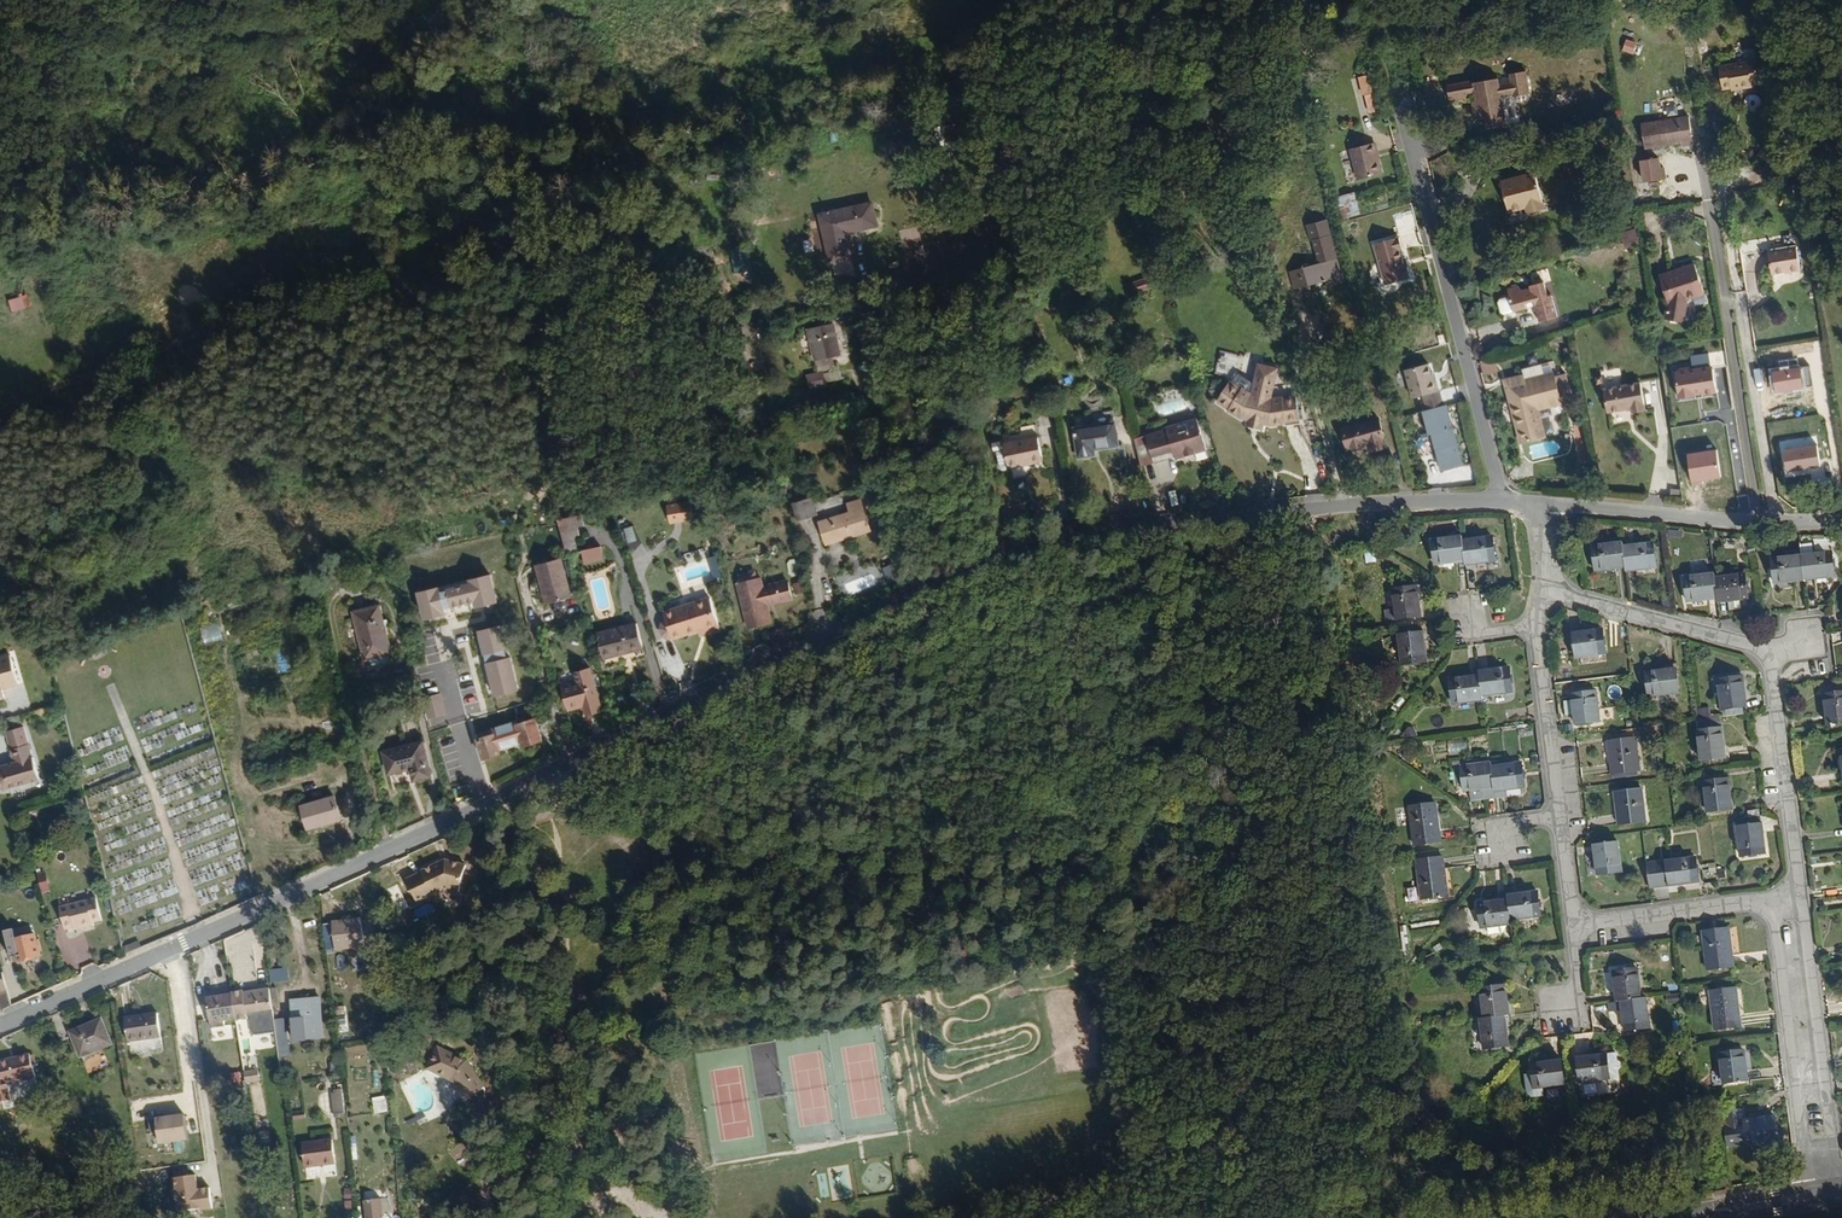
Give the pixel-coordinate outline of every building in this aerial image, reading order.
[(1636,42),(1626,39),(1622,51),(1632,55),(1636,42)] [(1720,90),(1729,89),(1738,88),(1739,91),(1750,90),(1749,86),(1759,85),(1759,82),(1756,64),(1756,63),(1717,69),(1720,90)] [(1768,63),(1756,64),(1759,82),(1770,81),(1768,63)] [(1474,97),(1474,101),(1475,108),(1471,108),(1472,119),(1483,118),(1484,129),(1506,124),(1500,97),(1511,95),(1512,97),(1528,94),(1523,72),(1508,74),(1509,82),(1497,85),(1496,78),(1472,83),(1472,81),(1445,85),(1448,101),(1474,97)] [(1373,73),(1358,77),(1363,95),(1365,94),(1378,91),(1373,73)] [(1382,109),(1378,91),(1365,94),(1369,113),(1382,109)] [(1260,115),(1246,119),(1247,127),(1262,122),(1260,115)] [(1685,118),(1640,125),(1645,149),(1680,145),(1681,147),(1691,146),(1685,118)] [(1268,134),(1252,139),(1254,147),(1270,142),(1268,134)] [(1349,149),(1357,180),(1380,173),(1372,143),(1349,149)] [(1660,156),(1639,160),(1642,181),(1667,178),(1665,167),(1662,167),(1660,156)] [(1534,170),(1500,178),(1510,211),(1526,206),(1528,211),(1544,207),(1534,170)] [(1090,214),(1084,189),(1075,192),(1081,217),(1090,214)] [(1335,197),(1341,219),(1355,216),(1349,194),(1335,197)] [(858,230),(852,207),(818,214),(817,208),(807,210),(809,217),(803,218),(813,266),(838,261),(832,236),(858,230)] [(1319,265),(1290,273),(1295,291),(1334,280),(1335,283),(1343,281),(1327,223),(1306,228),(1310,244),(1313,243),(1319,265)] [(1625,247),(1642,241),(1637,227),(1619,233),(1625,247)] [(1375,245),(1377,251),(1401,245),(1399,239),(1375,245)] [(1743,252),(1764,250),(1763,239),(1742,241),(1743,252)] [(1401,245),(1377,251),(1387,286),(1411,279),(1408,268),(1405,269),(1402,260),(1399,251),(1402,251),(1401,245)] [(1796,248),(1767,253),(1770,277),(1799,272),(1796,248)] [(1670,306),(1668,323),(1686,324),(1688,302),(1704,297),(1696,270),(1661,281),(1670,306)] [(1503,301),(1500,304),(1503,312),(1506,315),(1537,305),(1541,321),(1561,315),(1554,293),(1550,293),(1546,279),(1530,283),(1531,285),(1525,287),(1518,284),(1507,289),(1511,298),(1503,301)] [(1133,298),(1150,293),(1147,282),(1130,288),(1133,298)] [(11,312),(31,307),(27,294),(8,299),(11,312)] [(839,356),(833,325),(808,330),(814,361),(817,361),(819,372),(839,367),(837,357),(839,356)] [(1496,360),(1481,363),(1483,374),(1498,371),(1496,360)] [(1506,380),(1521,442),(1545,435),(1537,408),(1560,402),(1559,396),(1569,393),(1563,372),(1552,375),(1552,371),(1542,374),(1540,363),(1520,367),(1522,375),(1506,380)] [(1422,396),(1439,391),(1434,375),(1431,375),(1428,364),(1404,371),(1412,399),(1422,396)] [(1713,365),(1675,370),(1679,398),(1717,393),(1713,365)] [(1776,392),(1804,387),(1800,367),(1773,372),(1776,392)] [(824,382),(841,379),(839,369),(822,373),(824,382)] [(1288,430),(1302,429),(1301,393),(1281,394),(1288,377),(1270,369),(1262,386),(1247,369),(1220,395),(1229,404),(1243,425),(1250,426),(1249,430),(1264,435),(1266,430),(1275,433),(1288,435),(1288,430)] [(1605,412),(1627,409),(1626,404),(1642,401),(1638,382),(1601,387),(1605,412)] [(1427,412),(1444,407),(1439,391),(1422,396),(1427,412)] [(1626,404),(1627,409),(1627,413),(1644,411),(1642,401),(1626,404)] [(1427,412),(1424,413),(1429,435),(1433,434),(1443,470),(1462,464),(1446,406),(1444,407),(1427,412)] [(1380,421),(1343,431),(1347,451),(1369,446),(1371,453),(1387,450),(1380,421)] [(1163,435),(1170,463),(1176,461),(1177,463),(1205,454),(1198,423),(1168,432),(1168,434),(1163,435)] [(1264,435),(1249,430),(1248,433),(1263,438),(1264,435)] [(1117,455),(1116,432),(1075,434),(1077,464),(1091,464),(1090,457),(1117,455)] [(1153,467),(1170,463),(1163,435),(1146,439),(1153,467)] [(1133,443),(1140,471),(1153,467),(1146,439),(1133,443)] [(1038,468),(1033,442),(999,450),(999,449),(988,451),(989,460),(992,460),(996,481),(1005,479),(1004,475),(1038,468)] [(1821,466),(1818,444),(1782,449),(1786,471),(1821,466)] [(1721,477),(1717,449),(1687,453),(1692,482),(1721,477)] [(797,520),(817,515),(812,497),(792,502),(797,520)] [(690,501),(666,504),(669,524),(693,521),(690,501)] [(868,546),(861,513),(848,515),(850,525),(828,529),(833,549),(850,544),(850,550),(868,546)] [(579,515),(558,521),(568,555),(576,553),(572,538),(578,536),(577,530),(581,529),(579,515)] [(632,525),(622,529),(635,560),(646,555),(632,525)] [(1420,575),(1451,569),(1448,551),(1447,543),(1416,548),(1420,575)] [(585,564),(605,559),(601,546),(581,551),(585,564)] [(1448,551),(1451,569),(1452,576),(1482,571),(1478,547),(1448,551)] [(708,558),(714,577),(719,575),(714,556),(708,558)] [(1627,581),(1625,563),(1625,556),(1595,560),(1598,584),(1627,581)] [(1655,559),(1625,563),(1627,581),(1628,584),(1658,580),(1655,559)] [(547,603),(571,598),(560,560),(537,565),(547,603)] [(1691,574),(1701,574),(1701,562),(1690,563),(1691,574)] [(839,581),(851,598),(876,580),(864,563),(839,581)] [(1839,587),(1836,564),(1775,573),(1778,596),(1839,587)] [(490,574),(414,592),(421,621),(497,603),(490,574)] [(1746,577),(1717,581),(1719,601),(1719,605),(1728,604),(1729,613),(1742,612),(1741,603),(1749,602),(1746,577)] [(738,593),(761,588),(758,578),(735,583),(738,593)] [(1719,601),(1717,581),(1717,578),(1686,582),(1688,605),(1719,601)] [(796,595),(805,592),(802,581),(793,583),(796,595)] [(762,594),(761,588),(738,593),(748,635),(772,629),(767,610),(792,604),(788,588),(762,594)] [(1367,631),(1401,626),(1399,594),(1374,598),(1376,616),(1365,618),(1367,631)] [(389,649),(376,602),(350,609),(363,656),(389,649)] [(670,646),(697,638),(718,632),(711,605),(662,620),(665,630),(659,632),(659,639),(661,643),(664,646),(669,645),(670,646)] [(202,643),(221,641),(219,623),(200,625),(202,643)] [(508,648),(502,624),(476,631),(482,655),(508,648)] [(627,654),(643,651),(637,628),(599,638),(606,661),(627,657),(627,654)] [(718,632),(697,638),(700,645),(719,638),(718,632)] [(1378,635),(1379,643),(1405,640),(1404,632),(1378,635)] [(1582,665),(1610,661),(1607,637),(1579,640),(1582,665)] [(1405,640),(1379,643),(1384,675),(1409,673),(1405,640)] [(511,656),(485,662),(493,695),(519,689),(511,656)] [(12,660),(0,663),(0,704),(5,703),(3,694),(20,689),(12,660)] [(603,715),(591,672),(576,676),(579,685),(565,688),(573,714),(584,711),(588,719),(603,715)] [(1464,679),(1466,687),(1469,703),(1500,699),(1496,674),(1464,679)] [(1657,709),(1684,704),(1680,681),(1653,685),(1657,709)] [(1469,703),(1466,687),(1436,692),(1439,717),(1470,712),(1469,703)] [(1728,723),(1751,719),(1747,691),(1723,694),(1728,723)] [(537,703),(539,713),(547,711),(544,700),(537,703)] [(1581,736),(1606,734),(1603,703),(1578,706),(1578,711),(1572,711),(1572,725),(1580,725),(1581,736)] [(1828,707),(1833,739),(1841,738),(1841,706),(1828,707)] [(544,729),(551,727),(547,711),(539,713),(544,729)] [(541,742),(536,720),(516,725),(515,722),(491,729),(492,734),(478,738),(483,758),(498,755),(497,750),(522,743),(523,748),(541,742)] [(1403,729),(1404,737),(1416,737),(1416,728),(1403,729)] [(24,732),(6,735),(15,767),(0,771),(0,793),(3,794),(39,785),(34,763),(32,763),(24,732)] [(1730,774),(1727,742),(1702,745),(1706,777),(1730,774)] [(427,775),(417,743),(380,755),(387,775),(408,769),(411,780),(427,775)] [(1647,787),(1642,752),(1616,755),(1620,790),(1647,787)] [(1446,772),(1478,768),(1478,762),(1436,768),(1438,777),(1447,777),(1446,772)] [(1479,773),(1478,768),(1446,772),(1447,777),(1438,777),(1440,790),(1448,790),(1449,795),(1455,795),(1457,805),(1482,803),(1482,801),(1492,799),(1496,803),(1508,801),(1510,799),(1510,794),(1513,794),(1509,770),(1479,773)] [(1737,820),(1732,790),(1708,793),(1711,823),(1737,820)] [(340,819),(334,797),(301,806),(306,828),(340,819)] [(1653,832),(1650,801),(1622,805),(1625,836),(1653,832)] [(1426,850),(1421,810),(1393,814),(1400,854),(1426,850)] [(1767,866),(1762,834),(1740,838),(1744,868),(1767,866)] [(1598,875),(1621,872),(1617,843),(1594,847),(1598,875)] [(460,889),(464,862),(443,859),(420,871),(421,873),(407,880),(419,903),(448,887),(460,889)] [(1434,905),(1429,865),(1401,869),(1407,909),(1434,905)] [(1485,879),(1501,879),(1501,870),(1485,871),(1485,879)] [(1705,894),(1702,870),(1658,876),(1661,899),(1705,894)] [(38,884),(41,894),(50,891),(47,881),(38,884)] [(1495,902),(1495,908),(1498,927),(1531,922),(1527,897),(1495,902)] [(80,928),(81,931),(93,928),(93,925),(100,923),(94,901),(60,910),(66,932),(72,930),(80,928)] [(1498,927),(1495,908),(1465,914),(1469,939),(1499,934),(1498,927)] [(328,926),(331,952),(370,947),(366,922),(328,926)] [(15,946),(12,935),(4,937),(10,960),(16,959),(18,967),(41,961),(35,940),(15,946)] [(139,941),(132,944),(134,952),(142,949),(139,941)] [(1711,983),(1738,980),(1734,942),(1707,945),(1711,983)] [(132,944),(122,948),(124,956),(134,952),(132,944)] [(1604,983),(1608,1014),(1632,1010),(1628,981),(1604,983)] [(1474,996),(1479,1027),(1497,1023),(1504,1022),(1499,991),(1474,996)] [(274,1026),(270,993),(246,995),(245,994),(233,995),(234,997),(237,1021),(249,1020),(249,1017),(260,1016),(261,1029),(271,1028),(274,1026)] [(12,1011),(8,995),(0,999),(0,1008),(2,1015),(12,1011)] [(223,1023),(237,1021),(234,997),(206,1000),(210,1029),(223,1028),(223,1023)] [(321,1019),(319,1000),(296,1003),(300,1031),(311,1030),(310,1021),(321,1019)] [(1746,1038),(1742,1002),(1715,1004),(1720,1042),(1746,1038)] [(1632,1010),(1608,1014),(1603,1015),(1604,1023),(1616,1021),(1620,1042),(1643,1040),(1640,1009),(1632,1010)] [(162,1040),(158,1017),(126,1022),(129,1045),(162,1040)] [(1497,1023),(1479,1027),(1472,1027),(1477,1058),(1502,1054),(1497,1023)] [(274,1026),(277,1050),(288,1049),(284,1024),(274,1026)] [(84,1062),(114,1048),(104,1025),(73,1037),(84,1062)] [(452,1087),(465,1109),(483,1096),(467,1068),(438,1055),(427,1073),(444,1080),(446,1089),(452,1087)] [(0,1074),(0,1105),(11,1103),(9,1087),(36,1083),(33,1059),(1,1064),(2,1073),(0,1074)] [(1754,1091),(1751,1061),(1727,1064),(1731,1094),(1754,1091)] [(1616,1088),(1611,1064),(1571,1070),(1575,1095),(1616,1088)] [(259,1070),(243,1071),(244,1084),(260,1083),(259,1070)] [(1562,1098),(1557,1073),(1525,1076),(1526,1087),(1518,1088),(1520,1107),(1527,1114),(1542,1113),(1541,1102),(1562,1098)] [(345,1125),(352,1124),(348,1094),(344,1095),(344,1098),(342,1098),(345,1125)] [(371,1098),(374,1114),(388,1112),(385,1096),(371,1098)] [(183,1116),(153,1119),(156,1146),(186,1143),(183,1116)] [(1749,1119),(1729,1122),(1732,1147),(1753,1144),(1754,1155),(1783,1151),(1780,1127),(1750,1131),(1749,1119)] [(1732,1147),(1734,1158),(1754,1155),(1753,1144),(1732,1147)] [(335,1171),(332,1146),(303,1150),(306,1175),(335,1171)] [(197,1175),(174,1177),(178,1213),(210,1210),(208,1189),(198,1190),(197,1175)]
